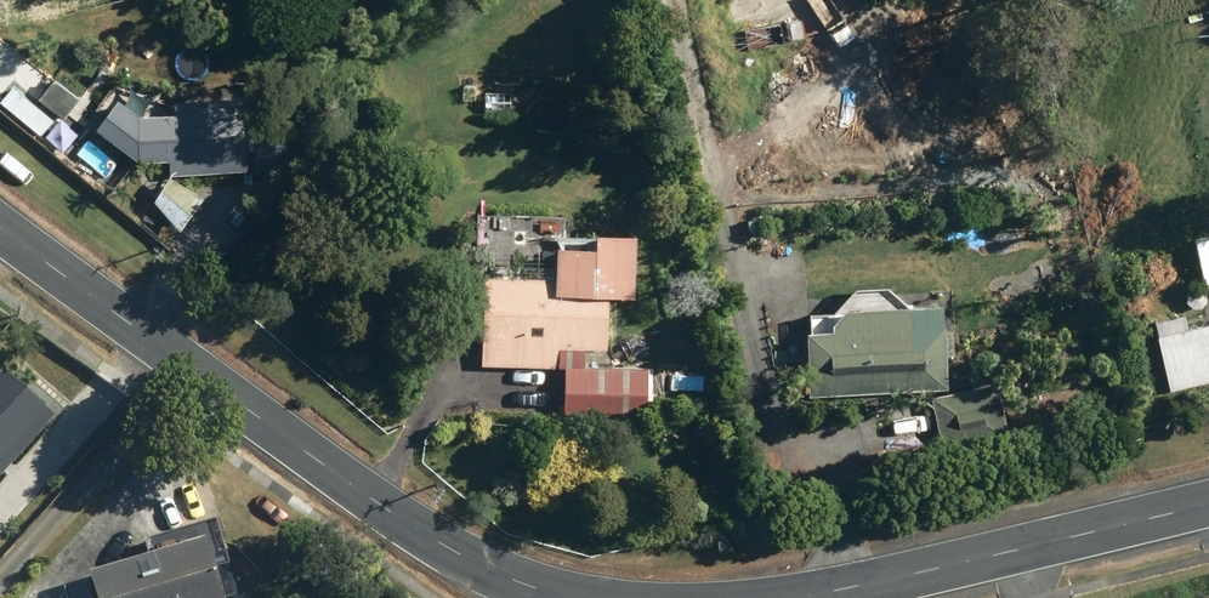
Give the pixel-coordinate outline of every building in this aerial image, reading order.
[(273,55),(273,69),(287,70),(287,55),(273,55)] [(37,98),(62,117),(77,97),(52,77),(37,98)] [(167,159),(168,174),(245,169),(240,95),(170,99),(172,112),(135,113),(123,104),(109,105),(93,127),(138,160),(167,159)] [(146,208),(178,230),(201,196),(168,175),(146,208)] [(557,365),(557,347),(605,347),(605,295),(631,296),(632,233),(592,232),(592,247),(554,246),(554,277),(482,276),(481,364),(557,365)] [(1203,286),(1208,285),(1208,246),(1196,248),(1203,286)] [(805,331),(808,394),(945,387),(942,324),(909,326),(908,305),(843,308),(831,322),(832,329),(805,331)] [(1170,389),(1208,379),(1208,324),(1187,329),(1184,314),(1153,320),(1170,389)] [(666,364),(564,362),(562,417),(648,419),(649,400),(665,400),(666,364)] [(53,418),(1,372),(0,373),(0,476),(53,418)] [(931,397),(942,452),(1009,437),(997,383),(931,397)] [(202,540),(85,576),(86,580),(62,588),(65,597),(220,597),(202,540)]
